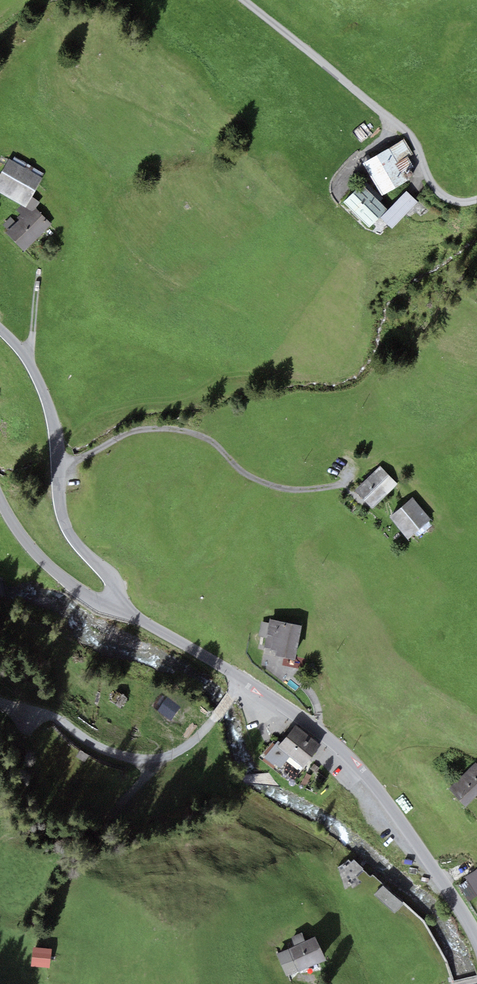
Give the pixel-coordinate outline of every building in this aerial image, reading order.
[(365,126),(355,135),(364,145),(374,137),(365,126)] [(413,155),(404,139),(363,163),(382,196),(410,180),(405,171),(413,167),(408,158),(413,155)] [(0,174),(0,193),(26,208),(43,178),(9,159),(0,174)] [(369,228),(387,209),(362,184),(344,203),(369,228)] [(407,191),(381,218),(392,228),(418,202),(407,191)] [(24,252),(51,224),(31,204),(17,218),(20,220),(6,234),(24,252)] [(372,508),(398,484),(380,466),(355,489),(372,508)] [(432,521),(412,498),(389,517),(408,540),(432,521)] [(295,659),(301,625),(270,620),(265,647),(277,650),(276,655),(295,659)] [(114,689),(107,700),(121,708),(127,697),(114,689)] [(321,745),(295,725),(280,744),(276,750),(288,759),(302,770),(321,745)] [(277,742),(265,758),(280,769),(288,759),(276,750),(280,744),(277,742)] [(476,795),(476,764),(475,762),(448,790),(465,807),(476,795)] [(353,857),(337,872),(355,889),(367,877),(373,882),(376,879),(353,857)] [(466,877),(476,893),(476,870),(466,877)] [(404,905),(382,887),(375,895),(397,913),(404,905)] [(277,954),(287,977),(326,960),(316,937),(304,943),(300,934),(291,938),(295,947),(277,954)] [(49,946),(32,945),(32,964),(49,964),(49,946)]
